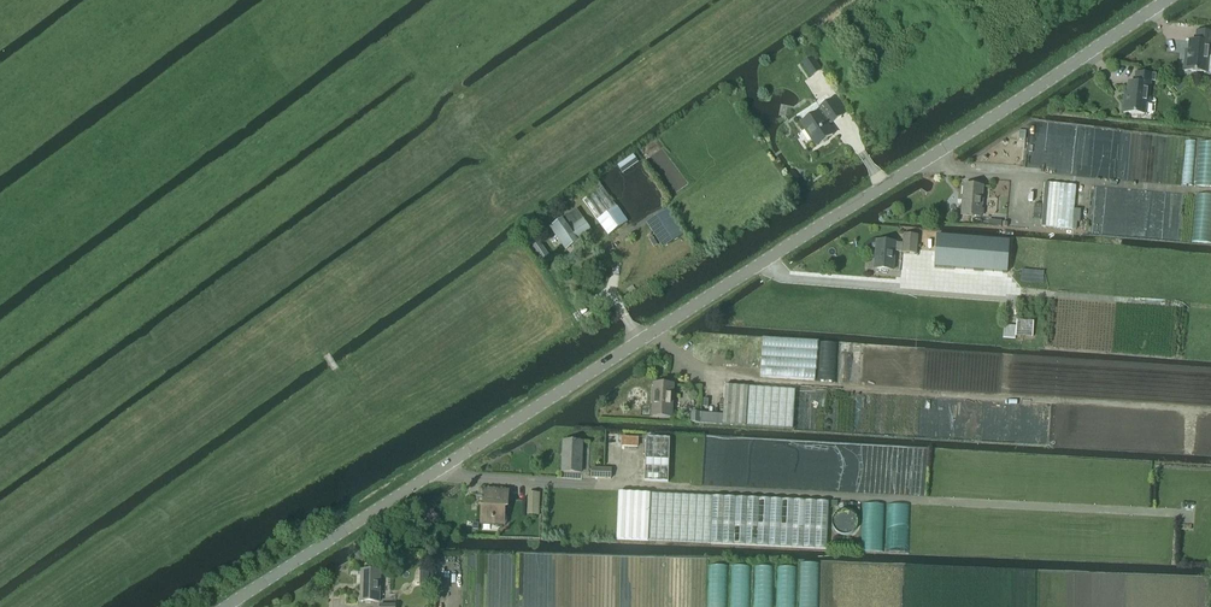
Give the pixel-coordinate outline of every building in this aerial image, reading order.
[(1184,71),(1205,74),(1206,63),(1209,63),(1210,36),(1210,34),(1197,32),(1196,42),(1189,42),(1188,56),(1185,56),(1184,71)] [(803,64),(811,78),(821,72),(812,59),(803,64)] [(1124,98),(1123,113),(1144,116),(1145,105),(1148,105),(1150,82),(1155,82),(1155,76),(1151,75),(1136,74),(1135,84),(1128,84),(1127,98),(1124,98)] [(1180,79),(1172,85),(1176,91),(1184,85),(1180,79)] [(831,101),(821,108),(822,111),(818,113),(802,124),(817,146),(822,143),(824,143),(827,141),(828,139),(833,136),(823,121),(827,118),(831,124),(842,117),(831,101)] [(633,155),(618,166),(623,173),(638,162),(633,155)] [(1042,228),(1057,229),(1073,231),(1077,187),(1045,184),(1042,228)] [(962,216),(980,218),(983,187),(964,186),(962,216)] [(628,223),(603,187),(583,201),(609,236),(628,223)] [(1035,205),(1034,219),(1041,220),(1042,205),(1035,205)] [(577,210),(551,228),(567,250),(593,232),(577,210)] [(669,210),(647,224),(663,248),(684,235),(669,210)] [(535,235),(524,242),(540,265),(551,258),(535,235)] [(874,270),(894,271),(895,253),(917,254),(918,236),(904,235),(903,244),(876,242),(874,270)] [(938,236),(935,267),(1007,273),(1010,241),(938,236)] [(1016,327),(1016,336),(1033,337),(1034,322),(1017,321),(1016,327)] [(1004,326),(1003,338),(1015,339),(1016,336),(1016,327),(1004,326)] [(674,386),(654,385),(653,418),(672,419),(674,386)] [(725,387),(724,415),(708,414),(691,413),(691,423),(708,424),(793,430),(795,391),(757,389),(741,388),(725,387)] [(622,438),(622,446),(638,447),(638,438),(622,438)] [(645,481),(668,482),(670,439),(647,438),(645,481)] [(581,472),(582,442),(564,441),(563,472),(581,472)] [(591,478),(612,479),(612,468),(591,468),(591,478)] [(486,500),(483,500),(482,523),(503,524),(504,508),(507,509),(507,493),(486,492),(486,500)] [(528,493),(527,516),(540,516),(540,493),(528,493)] [(829,503),(619,493),(617,540),(826,550),(829,503)] [(421,569),(420,579),(428,580),(429,569),(421,569)] [(361,601),(380,601),(380,571),(362,571),(361,601)]
